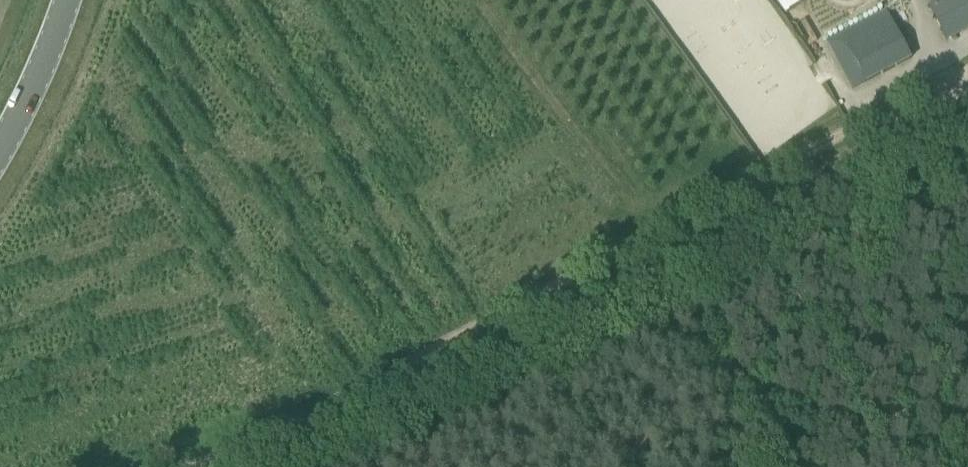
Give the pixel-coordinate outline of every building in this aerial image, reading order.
[(785,14),(802,2),(801,0),(775,0),(785,14)] [(949,39),(967,28),(967,0),(943,0),(930,7),(949,39)] [(831,47),(856,91),(912,60),(888,15),(831,47)]
